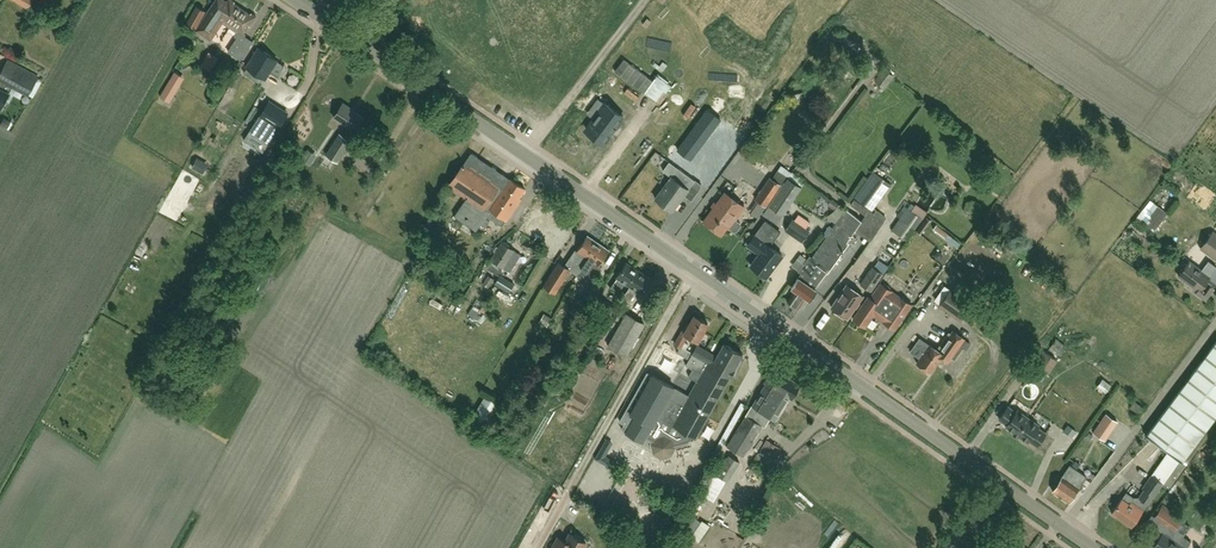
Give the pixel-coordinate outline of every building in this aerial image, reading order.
[(242,9),(234,3),(235,2),(232,0),(229,0),(223,8),(225,9),(220,16),(210,10),(197,30),(210,38),(221,21),(231,28),(242,9)] [(195,27),(204,11),(196,7),(187,23),(195,27)] [(250,26),(256,16),(251,13),(250,14),(242,9),(231,28),(237,32),(235,36),(237,38),(228,51),(241,59),(252,42),(242,35),(248,25),(250,26)] [(276,61),(277,61),(258,49),(246,67),(265,79),(270,72),(276,76),(282,65),(276,61)] [(17,67),(11,79),(4,75),(0,82),(0,110),(13,86),(28,95),(37,78),(17,67)] [(892,76),(883,70),(875,81),(884,87),(892,76)] [(167,100),(182,76),(175,72),(160,96),(167,100)] [(802,92),(793,94),(796,105),(805,102),(802,92)] [(607,102),(588,128),(605,140),(625,115),(607,102)] [(355,131),(363,118),(349,109),(350,108),(343,103),(333,117),(355,131)] [(259,116),(260,117),(276,127),(283,115),(267,104),(259,116)] [(707,109),(692,130),(706,140),(721,119),(707,109)] [(11,121),(4,117),(0,124),(0,125),(7,129),(11,121)] [(337,163),(351,141),(339,133),(325,155),(337,163)] [(691,160),(697,151),(684,141),(677,150),(691,160)] [(476,231),(480,224),(482,223),(485,225),(488,221),(486,219),(488,216),(501,225),(505,219),(506,220),(522,197),(520,195),(524,189),(510,179),(509,180),(505,178),(506,176),(503,174),(502,175),(505,177),(498,187),(471,168),(478,157),(471,153),(463,164),(448,185),(466,197),(454,216),(476,231)] [(672,211),(688,189),(695,180),(678,167),(671,176),(655,198),(672,211)] [(770,178),(755,199),(766,206),(780,184),(770,178)] [(788,179),(763,214),(776,224),(802,188),(788,179)] [(866,185),(856,198),(873,210),(883,197),(866,185)] [(744,207),(731,197),(725,193),(703,222),(721,234),(726,227),(734,232),(736,232),(741,226),(740,223),(735,219),(744,207)] [(854,200),(851,204),(866,214),(855,229),(870,240),(883,220),(854,200)] [(1168,213),(1158,206),(1150,200),(1136,218),(1145,224),(1154,232),(1168,213)] [(883,220),(890,215),(886,208),(879,213),(883,220)] [(861,220),(847,210),(845,209),(812,257),(809,256),(798,271),(801,273),(791,287),(796,291),(795,292),(794,292),(787,301),(798,309),(804,300),(805,297),(810,300),(816,291),(805,282),(808,278),(819,263),(827,268),(861,220)] [(922,219),(907,209),(891,231),(906,242),(922,219)] [(800,212),(796,219),(809,229),(814,222),(800,212)] [(809,231),(793,219),(785,230),(802,242),(809,231)] [(747,245),(759,254),(750,266),(766,277),(782,255),(770,246),(780,232),(765,221),(754,236),(751,236),(748,241),(748,244),(747,245)] [(1215,260),(1215,235),(1213,232),(1201,248),(1215,260)] [(569,270),(577,275),(581,268),(598,243),(587,236),(577,251),(575,255),(573,253),(565,266),(559,262),(543,285),(554,293),(569,270)] [(495,252),(490,259),(492,261),(487,269),(497,275),(502,267),(503,268),(514,251),(501,242),(501,243),(498,248),(496,247),(493,251),(495,252)] [(598,266),(609,250),(598,243),(581,268),(577,275),(582,278),(584,275),(591,280),(598,270),(596,268),(598,265),(598,266)] [(461,282),(470,267),(459,261),(450,276),(461,282)] [(1215,285),(1215,284),(1208,279),(1210,277),(1188,261),(1178,276),(1197,290),(1195,293),(1205,300),(1215,285)] [(624,283),(629,286),(639,271),(626,262),(616,277),(617,278),(610,288),(617,293),(624,283)] [(871,291),(883,274),(872,266),(860,284),(871,291)] [(651,279),(639,271),(629,286),(630,287),(623,297),(629,302),(636,291),(641,295),(651,279)] [(488,288),(494,279),(488,275),(482,284),(488,288)] [(515,284),(500,275),(495,284),(509,293),(515,284)] [(585,296),(593,301),(603,285),(595,280),(585,296)] [(868,296),(863,304),(853,318),(865,327),(875,313),(884,319),(882,321),(895,330),(912,305),(899,296),(898,298),(892,293),(893,292),(891,290),(890,288),(888,286),(886,285),(883,285),(880,283),(870,298),(868,296)] [(863,296),(847,285),(846,285),(847,285),(832,307),(831,307),(847,318),(848,318),(862,296),(863,296)] [(935,286),(927,292),(932,297),(939,290),(935,286)] [(951,289),(939,306),(960,320),(972,303),(951,289)] [(828,310),(836,297),(829,294),(822,307),(828,310)] [(618,321),(623,312),(617,309),(612,318),(618,321)] [(626,314),(608,345),(627,356),(634,343),(644,324),(626,314)] [(544,315),(539,322),(548,327),(552,319),(544,315)] [(680,348),(680,347),(687,335),(698,341),(708,323),(694,316),(689,324),(687,323),(675,345),(680,348)] [(943,354),(941,357),(948,362),(951,357),(955,360),(963,348),(959,346),(964,338),(953,330),(951,333),(949,332),(937,349),(943,354)] [(1146,435),(1146,434),(1145,435),(1169,452),(1182,461),(1215,415),(1215,342),(1146,435)] [(689,396),(647,373),(620,421),(624,424),(622,429),(626,432),(632,439),(636,438),(642,441),(645,439),(652,443),(652,445),(654,452),(663,457),(669,455),(674,447),(673,444),(695,438),(742,354),(724,343),(717,356),(697,345),(691,353),(680,347),(680,348),(677,353),(689,360),(686,365),(701,374),(689,396)] [(930,373),(941,357),(943,354),(937,349),(933,347),(930,344),(917,363),(930,373)] [(1033,364),(1047,374),(1057,360),(1043,350),(1033,364)] [(792,399),(800,385),(772,368),(764,382),(766,383),(727,446),(743,456),(763,424),(765,425),(770,417),(775,420),(789,397),(792,399)] [(1098,384),(1106,391),(1111,385),(1104,378),(1098,384)] [(492,396),(483,403),(491,412),(499,406),(492,396)] [(1138,413),(1142,407),(1134,401),(1129,407),(1138,413)] [(1037,427),(1039,425),(1017,410),(1016,412),(1008,406),(999,419),(1007,425),(1006,427),(1027,442),(1028,440),(1036,446),(1045,433),(1037,427)] [(1097,427),(1108,435),(1117,421),(1106,413),(1097,427)] [(766,472),(780,448),(766,439),(752,464),(766,472)] [(1140,498),(1140,499),(1136,505),(1131,501),(1133,498),(1126,493),(1122,499),(1112,513),(1131,527),(1143,510),(1143,509),(1147,504),(1148,504),(1162,484),(1169,489),(1186,464),(1183,462),(1182,461),(1169,452),(1143,489),(1145,491),(1140,498)] [(605,457),(598,453),(594,460),(614,471),(618,464),(605,457)] [(728,482),(740,462),(728,455),(716,475),(728,482)] [(1069,502),(1086,477),(1070,465),(1052,491),(1069,502)] [(1163,505),(1161,508),(1154,517),(1173,531),(1180,521),(1169,513),(1171,511),(1163,505)] [(1152,547),(1188,547),(1187,547),(1191,542),(1182,536),(1177,544),(1162,533),(1152,547)] [(570,534),(565,542),(558,538),(552,547),(583,547),(586,543),(582,541),(582,538),(576,535),(574,536),(570,534)]
